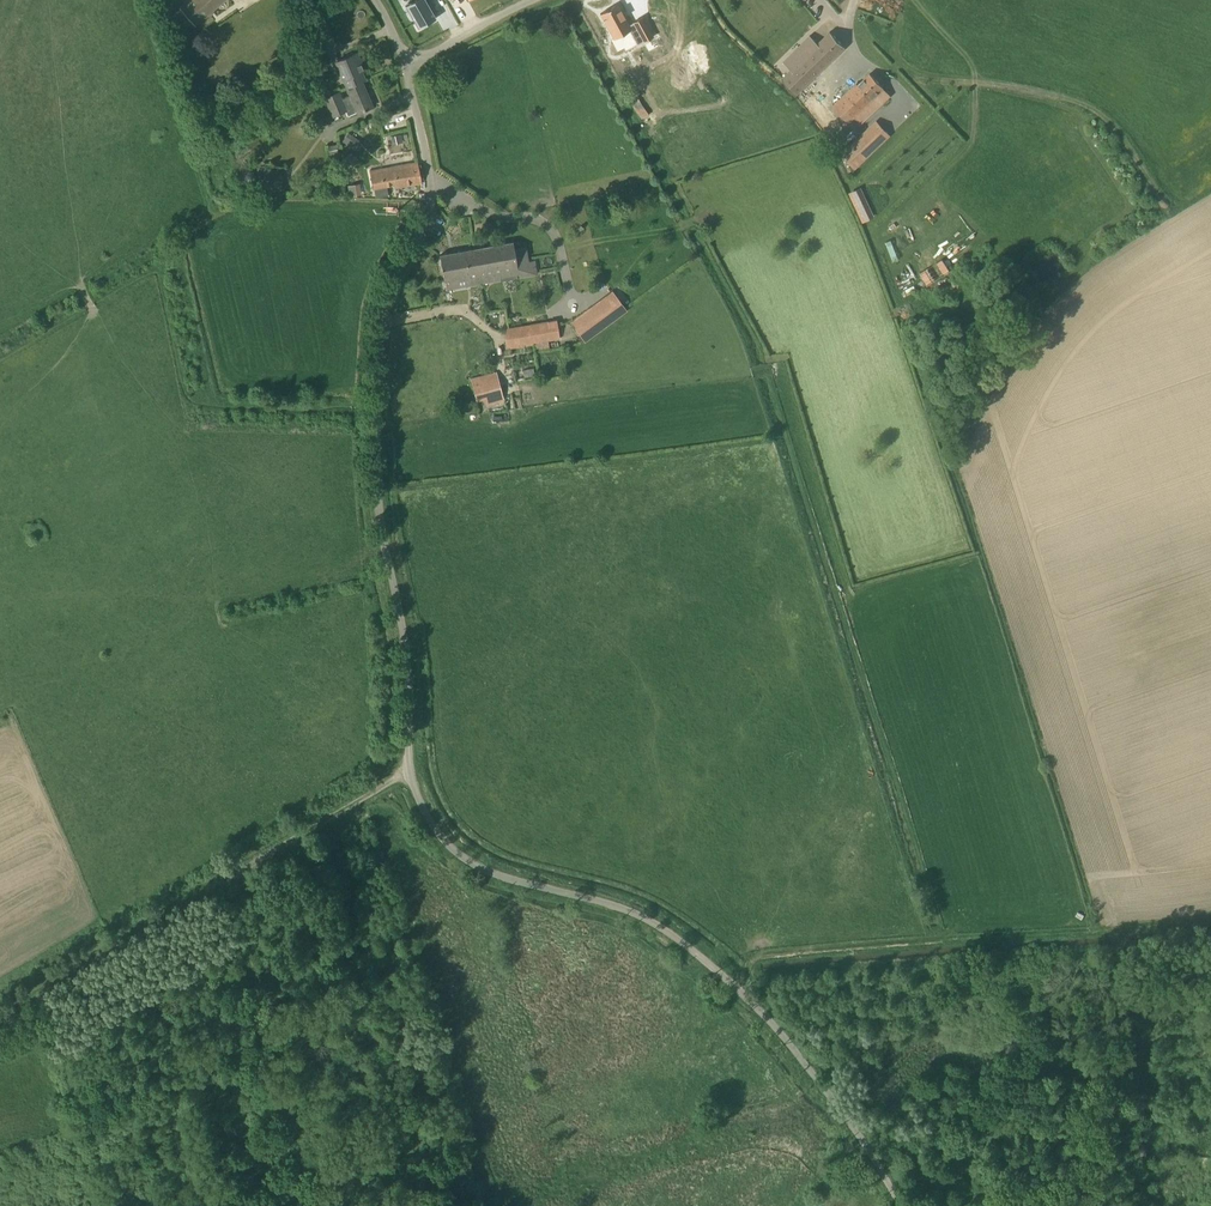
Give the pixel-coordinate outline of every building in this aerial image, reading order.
[(179,8),(195,25),(224,0),(188,0),(179,8)] [(408,6),(421,29),(439,18),(429,0),(417,0),(408,6)] [(617,4),(600,13),(614,39),(629,30),(637,44),(643,41),(644,42),(653,37),(642,17),(633,22),(633,23),(628,25),(617,4)] [(814,48),(797,63),(782,78),(796,95),(845,47),(830,32),(820,41),(813,34),(806,40),(814,48)] [(773,38),(761,49),(771,60),(783,48),(773,38)] [(357,52),(351,54),(336,61),(347,87),(361,81),(365,79),(358,65),(362,63),(357,52)] [(872,99),(884,87),(870,73),(858,85),(857,83),(833,106),(849,122),(873,100),(872,99)] [(361,81),(347,87),(350,95),(341,99),(338,92),(325,98),(333,116),(346,110),(348,115),(357,111),(358,112),(372,106),(361,81)] [(800,97),(821,131),(833,124),(812,89),(800,97)] [(855,168),(890,135),(876,121),(842,154),(855,168)] [(347,134),(343,140),(356,149),(361,142),(347,134)] [(336,144),(328,145),(331,165),(340,163),(336,144)] [(421,182),(417,163),(417,162),(370,171),(373,189),(394,185),(395,187),(421,182)] [(282,169),(258,168),(257,193),(265,194),(265,190),(268,190),(268,193),(275,193),(275,191),(281,191),(282,169)] [(359,183),(347,185),(349,196),(361,194),(359,183)] [(513,242),(474,249),(480,283),(523,276),(522,266),(528,265),(525,248),(514,250),(513,242)] [(464,277),(466,286),(480,283),(474,249),(439,255),(444,280),(464,277)] [(585,342),(627,310),(612,290),(570,322),(585,342)] [(531,325),(534,342),(559,337),(556,320),(531,325)] [(505,329),(508,346),(508,349),(533,344),(533,342),(534,342),(531,325),(505,329)] [(479,376),(487,405),(504,400),(496,371),(479,376)]
